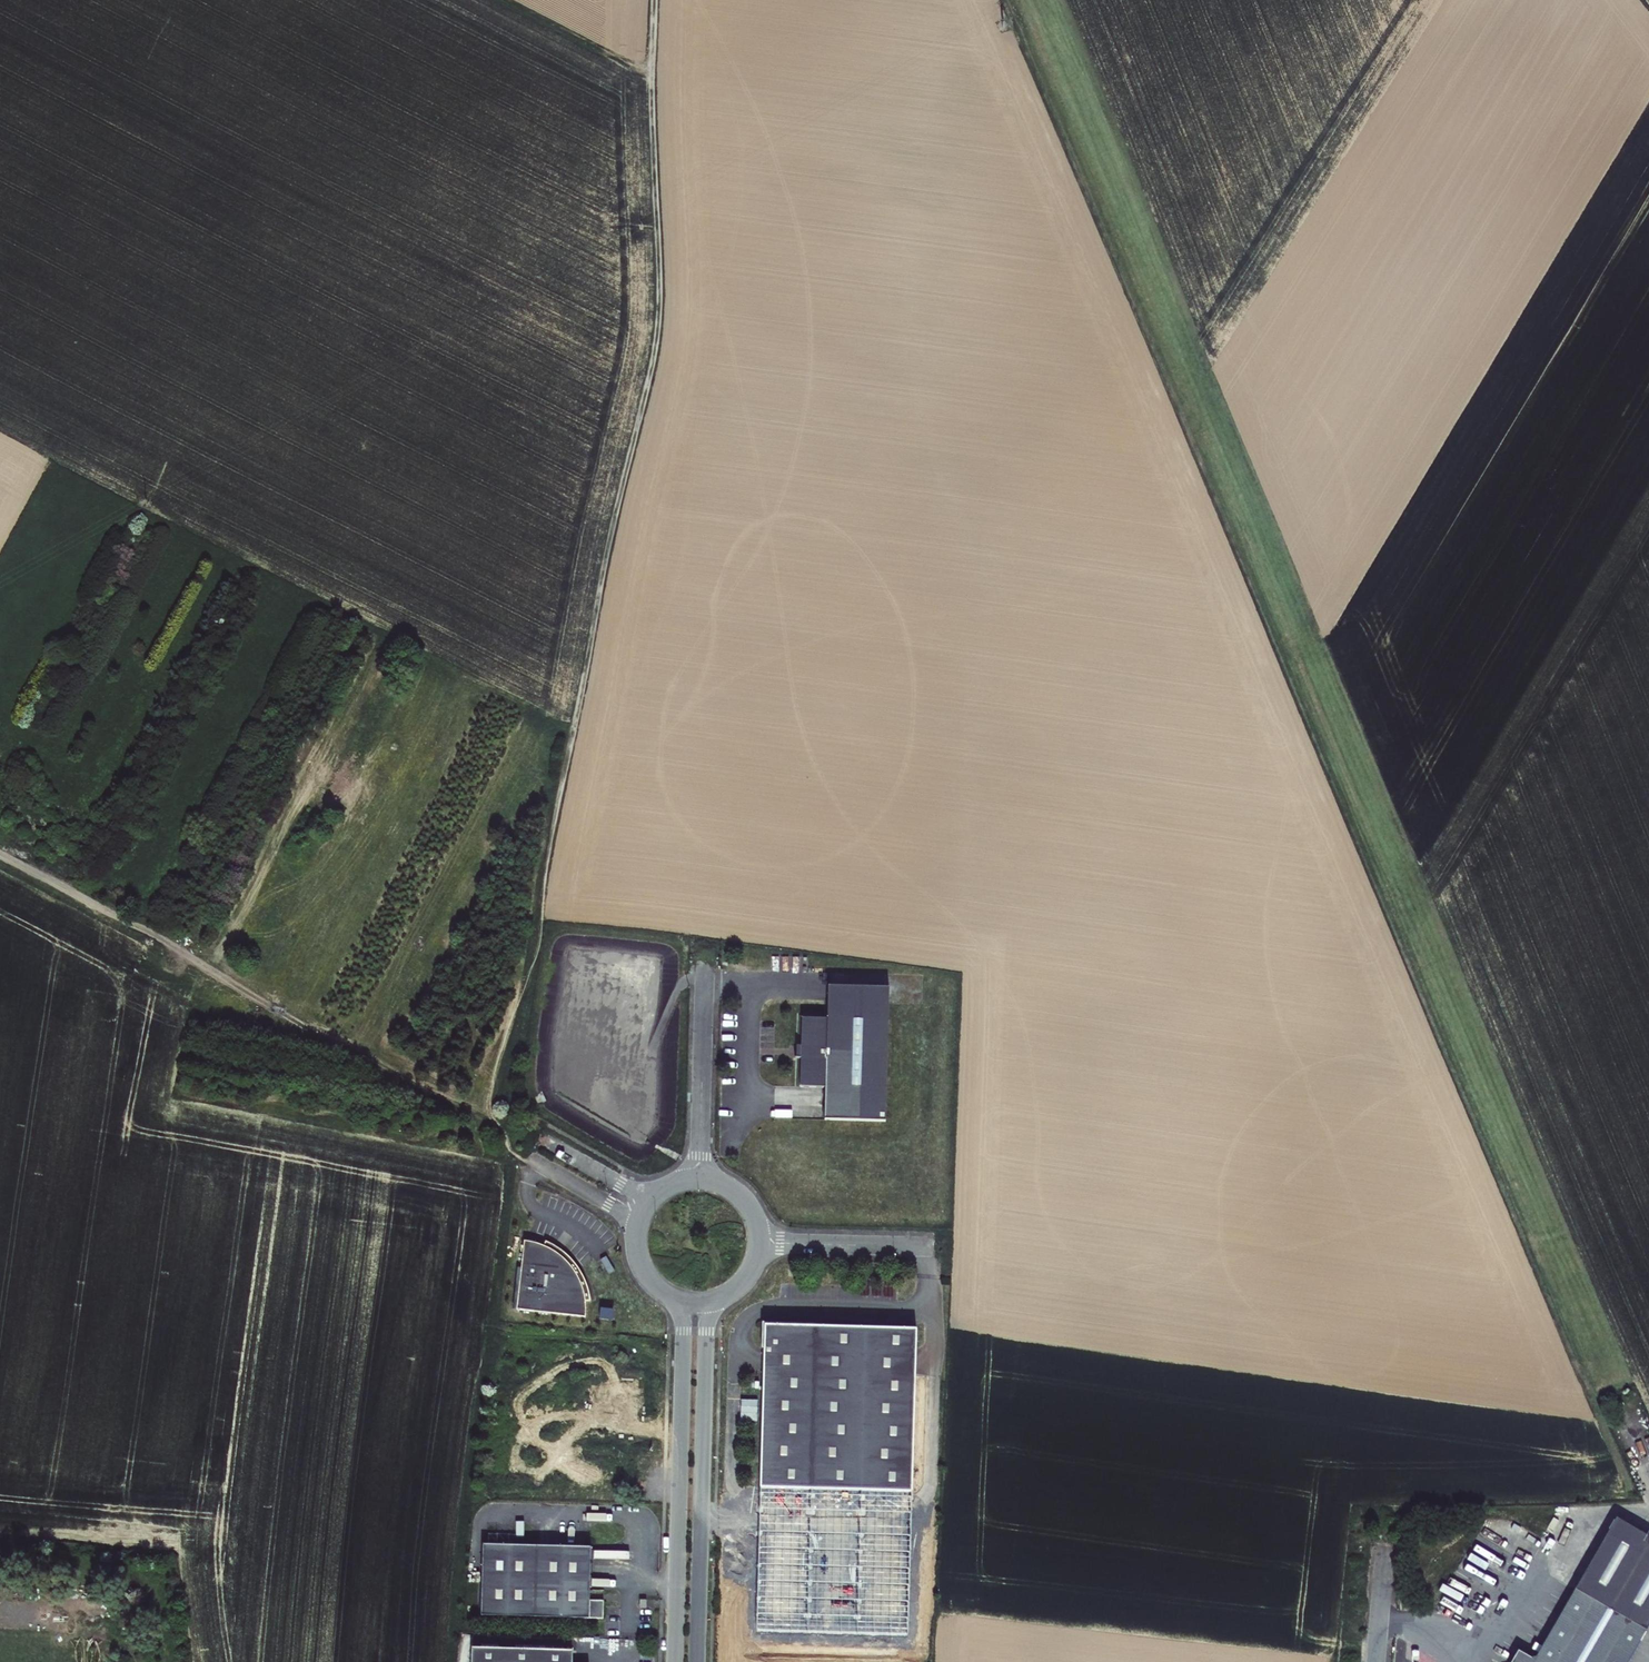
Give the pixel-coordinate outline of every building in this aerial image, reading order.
[(892,989),(831,986),(830,1019),(804,1017),(803,1046),(799,1046),(799,1058),(803,1058),(802,1086),(827,1087),(826,1120),(887,1122),(892,989)] [(532,1251),(523,1250),(515,1319),(585,1321),(584,1306),(589,1303),(588,1298),(584,1288),(579,1279),(569,1267),(562,1260),(553,1254),(544,1250),(542,1254),(532,1251)] [(913,1492),(918,1329),(817,1326),(817,1324),(764,1322),(763,1348),(766,1348),(761,1487),(913,1492)] [(908,1636),(913,1492),(761,1487),(757,1632),(908,1636)] [(1515,1650),(1508,1661),(1625,1661),(1648,1619),(1648,1538),(1611,1518),(1535,1655),(1527,1657),(1515,1650)] [(485,1542),(482,1613),(604,1618),(605,1600),(590,1600),(593,1546),(485,1542)] [(574,1650),(473,1646),(472,1661),(574,1661),(574,1650)]
